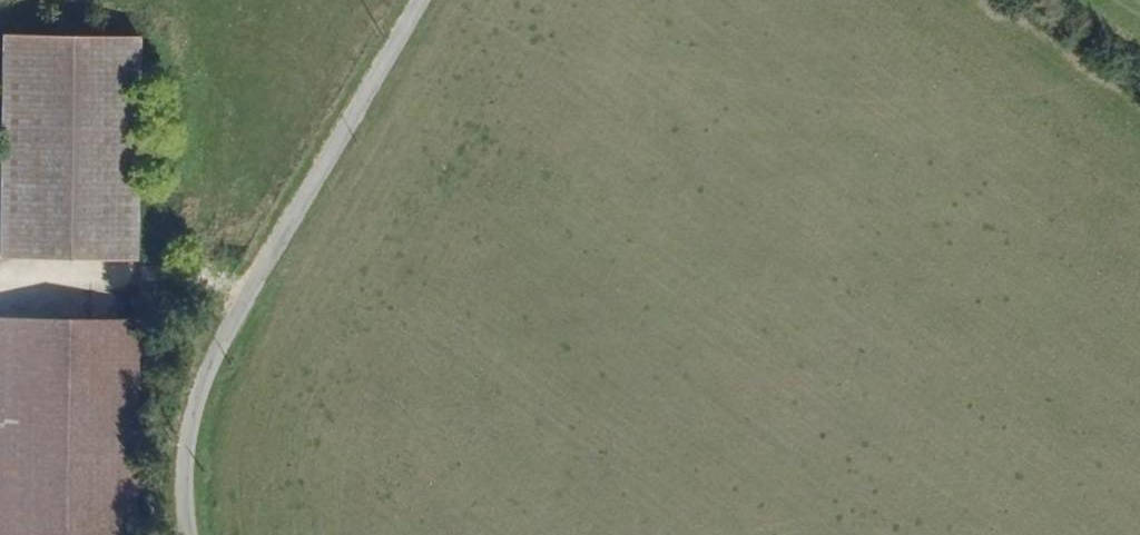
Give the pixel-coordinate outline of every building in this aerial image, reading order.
[(141,39),(0,37),(0,261),(139,262),(141,39)] [(139,320),(0,322),(0,534),(140,534),(139,320)]
